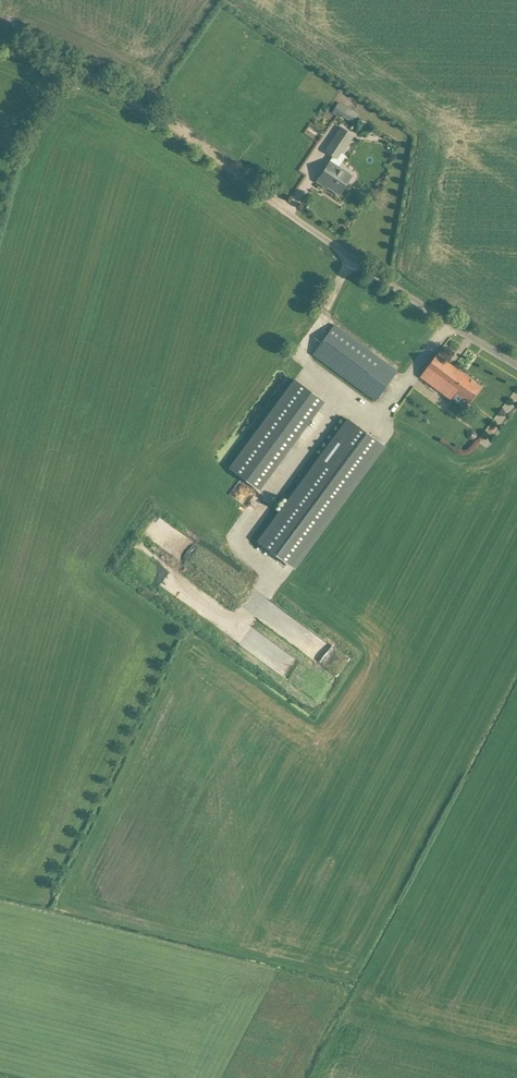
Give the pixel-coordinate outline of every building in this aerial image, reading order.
[(342,116),(353,123),(359,114),(348,107),(342,116)] [(355,135),(349,131),(341,126),(331,141),(325,150),(334,156),(328,165),(317,181),(323,186),(325,183),(328,185),(328,186),(340,194),(346,185),(349,181),(353,175),(339,166),(346,156),(343,154),(355,135)] [(313,354),(375,400),(397,371),(335,324),(313,354)] [(437,354),(420,376),(451,399),(456,392),(470,402),(481,387),(437,354)] [(260,489),(318,410),(288,388),(230,467),(260,489)] [(258,540),(295,568),(385,446),(348,418),(258,540)]
